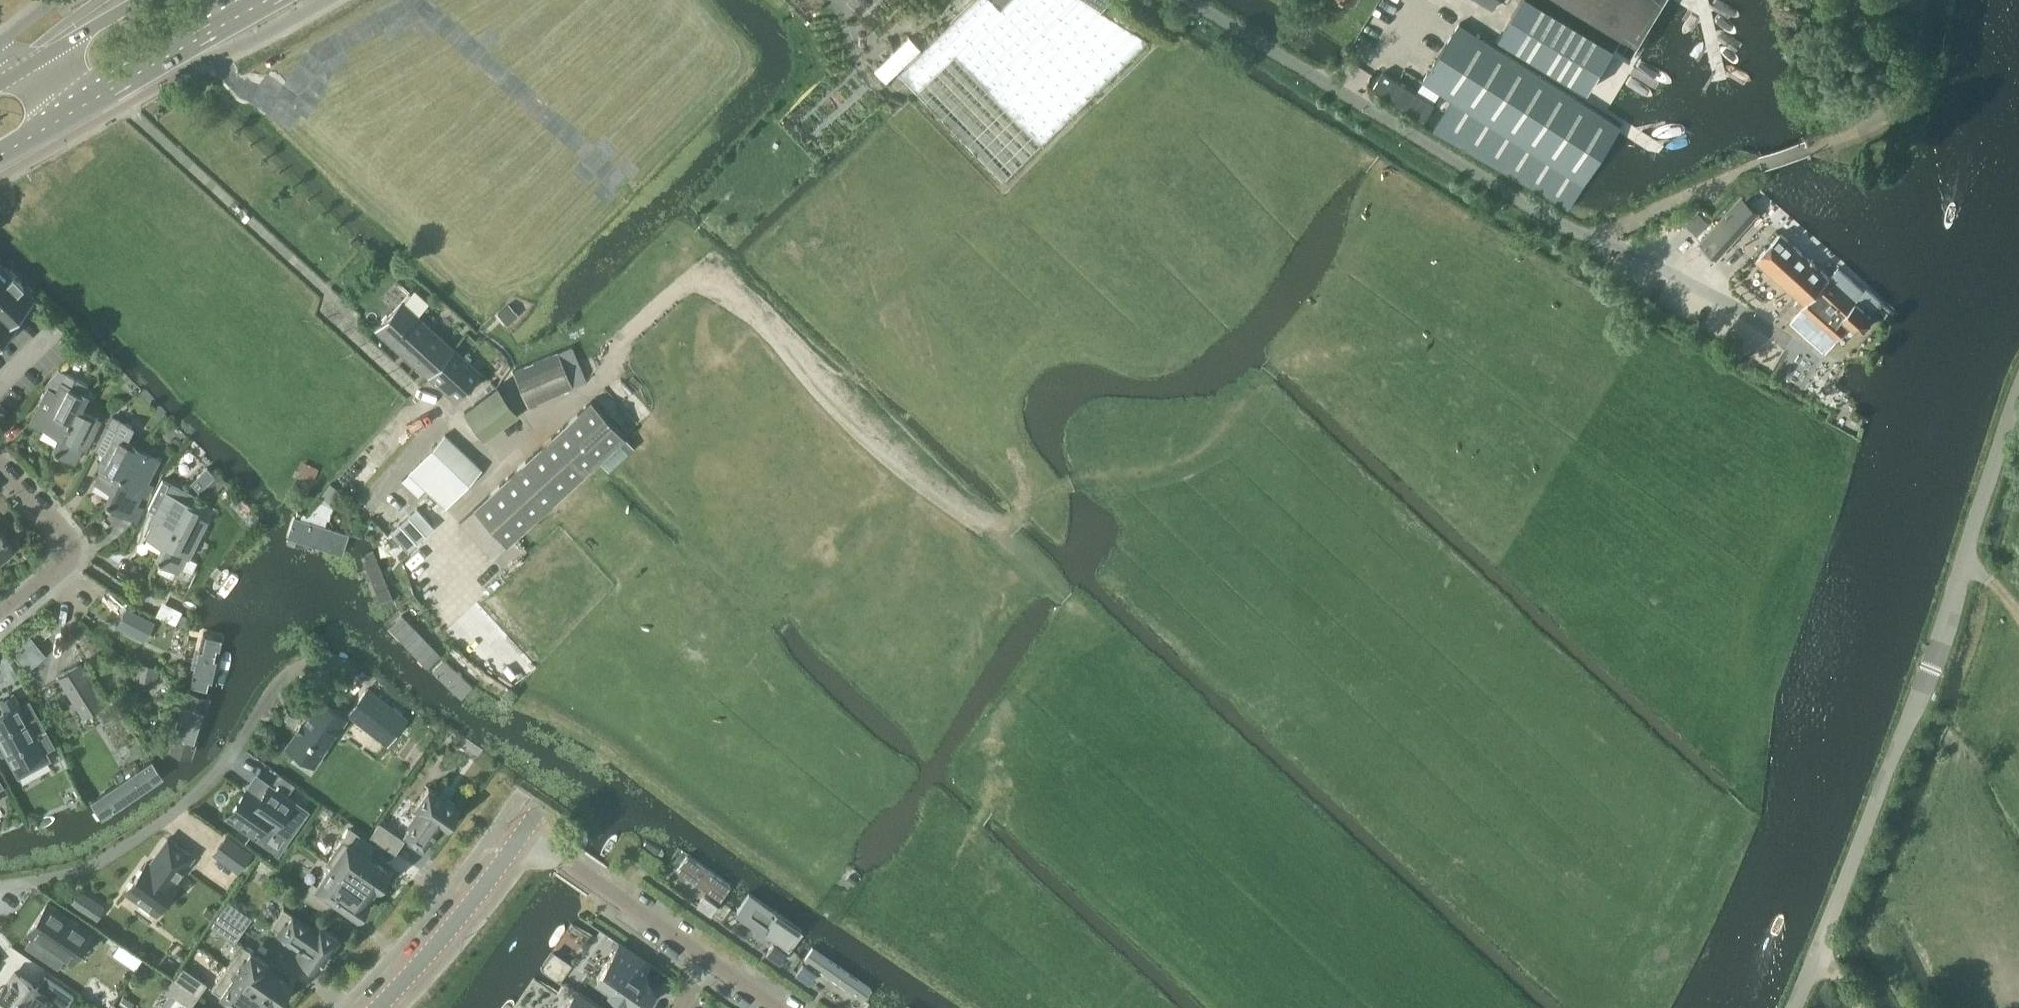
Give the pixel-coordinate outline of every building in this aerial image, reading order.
[(898,72),(909,83),(914,89),(1003,180),(1097,89),(1147,40),(1099,9),(1108,0),(1008,0),(1000,8),(992,0),(973,0),(959,13),(898,72)] [(1500,36),(1501,36),(1589,89),(1590,89),(1615,47),(1631,56),(1648,28),(1665,0),(1521,0),(1500,36)] [(1460,24),(1424,80),(1454,100),(1587,183),(1598,164),(1616,135),(1622,127),(1460,24)] [(926,42),(914,30),(898,46),(880,65),(891,77),(926,42)] [(1382,74),(1373,89),(1419,115),(1428,101),(1382,74)] [(1587,183),(1454,100),(1435,130),(1568,213),(1587,183)] [(1741,198),(1700,243),(1717,259),(1758,213),(1741,198)] [(1795,302),(1802,308),(1790,321),(1824,351),(1848,325),(1854,330),(1864,329),(1870,323),(1870,313),(1881,301),(1867,288),(1865,290),(1839,266),(1829,277),(1780,234),(1756,260),(1798,297),(1795,302)] [(21,320),(17,316),(33,301),(0,265),(0,341),(21,320)] [(401,303),(376,331),(428,377),(452,349),(453,349),(401,303)] [(494,316),(502,325),(504,327),(518,314),(508,304),(494,316)] [(527,406),(573,387),(587,381),(573,347),(513,372),(527,406)] [(452,349),(428,377),(456,402),(480,374),(452,349)] [(48,388),(31,421),(44,427),(44,426),(59,434),(58,435),(51,449),(55,451),(85,392),(88,385),(64,373),(58,370),(43,385),(48,388)] [(464,411),(485,439),(517,415),(497,387),(464,411)] [(85,392),(55,451),(76,461),(82,449),(86,450),(101,419),(81,409),(89,394),(85,392)] [(493,558),(495,556),(624,436),(592,401),(460,523),(493,558)] [(100,467),(94,481),(110,489),(103,503),(107,505),(137,446),(126,441),(133,428),(112,417),(96,449),(103,453),(97,465),(100,467)] [(402,481),(418,497),(420,499),(428,491),(431,494),(423,503),(437,516),(481,470),(445,435),(418,463),(419,464),(402,481)] [(137,446),(107,505),(109,506),(108,508),(127,517),(134,503),(137,505),(143,494),(149,497),(154,485),(148,482),(161,458),(137,446)] [(215,475),(204,464),(186,481),(197,493),(202,488),(215,475)] [(152,522),(145,536),(164,546),(157,559),(159,560),(187,501),(194,494),(168,481),(164,490),(148,520),(152,522)] [(0,500),(0,515),(11,528),(20,520),(1,498),(0,500)] [(161,561),(156,570),(172,578),(176,570),(178,571),(186,556),(189,558),(208,520),(198,515),(202,508),(187,501),(159,560),(161,561)] [(416,508),(407,517),(421,532),(430,523),(416,508)] [(294,515),(288,533),(343,552),(349,534),(294,515)] [(421,532),(407,517),(397,527),(416,546),(426,537),(421,532)] [(407,555),(416,546),(397,527),(388,536),(407,555)] [(14,547),(0,530),(0,559),(14,547)] [(366,547),(352,553),(378,607),(392,601),(366,547)] [(142,642),(154,623),(126,609),(116,629),(142,642)] [(30,619),(34,624),(40,620),(36,615),(30,619)] [(399,616),(385,630),(426,669),(440,655),(399,616)] [(186,683),(212,689),(224,637),(199,631),(186,683)] [(8,647),(15,656),(34,641),(27,632),(8,647)] [(444,660),(432,672),(462,700),(474,688),(444,660)] [(57,677),(83,718),(105,704),(93,685),(94,684),(80,662),(57,677)] [(155,685),(159,670),(139,666),(136,680),(155,685)] [(205,693),(183,687),(168,749),(191,755),(205,693)] [(367,688),(348,714),(388,744),(407,718),(367,688)] [(3,699),(0,701),(5,710),(0,712),(0,750),(2,753),(5,751),(18,774),(49,758),(44,749),(52,744),(28,701),(20,706),(13,694),(11,695),(12,697),(4,701),(3,699)] [(286,746),(314,765),(346,718),(319,700),(286,746)] [(94,808),(105,824),(167,782),(156,766),(94,808)] [(245,789),(225,818),(262,843),(272,828),(286,838),(305,810),(285,796),(293,785),(278,775),(270,786),(267,784),(258,798),(245,789)] [(422,809),(405,833),(424,845),(440,822),(445,825),(458,807),(428,786),(416,805),(422,809)] [(402,839),(379,824),(371,835),(394,851),(402,839)] [(328,861),(371,891),(376,885),(378,886),(389,871),(367,855),(374,845),(350,828),(328,861)] [(213,852),(238,870),(249,854),(225,836),(213,852)] [(146,861),(125,890),(140,901),(139,902),(151,911),(152,909),(156,912),(158,909),(161,908),(166,902),(165,899),(176,884),(173,881),(192,855),(167,838),(148,864),(146,861)] [(667,865),(720,901),(731,885),(679,848),(667,865)] [(371,891),(328,861),(327,862),(331,865),(317,885),(313,883),(305,894),(328,911),(336,900),(358,915),(369,899),(366,898),(371,891)] [(73,907),(88,917),(97,903),(82,893),(73,907)] [(704,896),(697,906),(710,915),(717,905),(704,896)] [(736,913),(789,949),(800,933),(748,896),(736,913)] [(226,901),(219,912),(242,928),(249,918),(226,901)] [(91,932),(47,903),(27,933),(71,962),(91,932)] [(317,965),(337,937),(320,925),(315,931),(283,909),(271,926),(303,948),(300,953),(317,965)] [(211,924),(234,940),(242,928),(219,912),(211,924)] [(651,993),(653,989),(643,982),(647,977),(641,974),(649,963),(620,943),(609,958),(596,977),(610,987),(608,990),(623,1001),(626,997),(640,1007),(643,1004),(646,1006),(654,995),(651,993)] [(786,952),(773,943),(766,953),(780,962),(786,952)] [(242,944),(227,966),(278,1002),(290,984),(266,967),(269,963),(242,944)] [(805,960),(868,1004),(879,987),(817,944),(805,960)] [(815,973),(802,964),(796,974),(809,983),(815,973)] [(211,988),(240,1007),(271,1007),(271,1006),(271,1005),(274,1000),(277,1002),(278,1002),(227,966),(211,988)] [(181,968),(174,978),(197,994),(205,984),(181,968)] [(74,996),(45,976),(37,987),(15,972),(0,993),(0,1007),(46,1007),(50,1001),(60,1007),(65,1007),(74,996)] [(176,997),(189,1006),(197,994),(174,978),(166,990),(176,997)] [(565,1007),(598,1007),(576,993),(565,1007)] [(169,1007),(192,1007),(189,1006),(176,997),(169,1007)]
